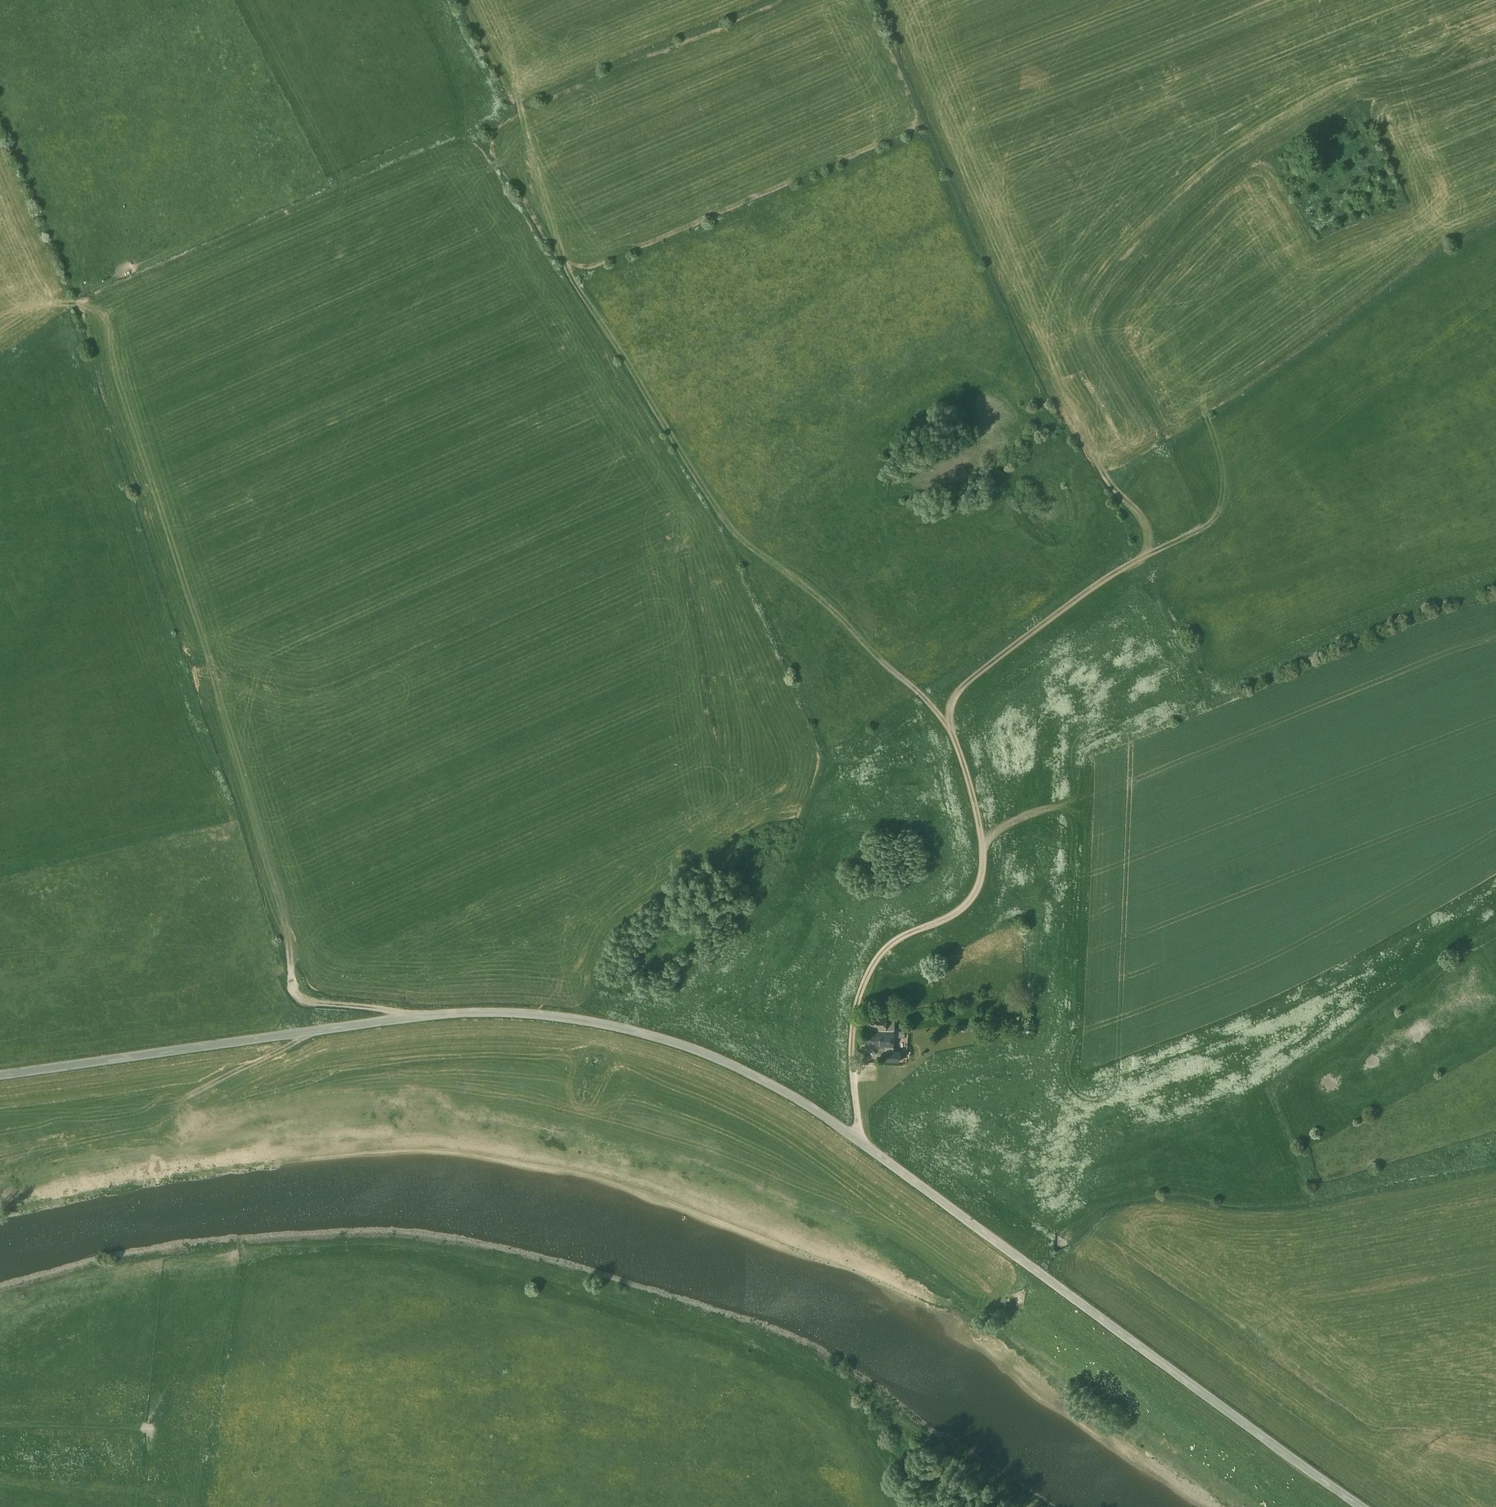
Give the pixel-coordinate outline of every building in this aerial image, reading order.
[(891,1017),(874,1021),(877,1035),(902,1029),(899,1018),(892,1020),(891,1017)] [(902,1029),(877,1035),(881,1049),(906,1043),(904,1034),(913,1032),(912,1027),(902,1029)]
